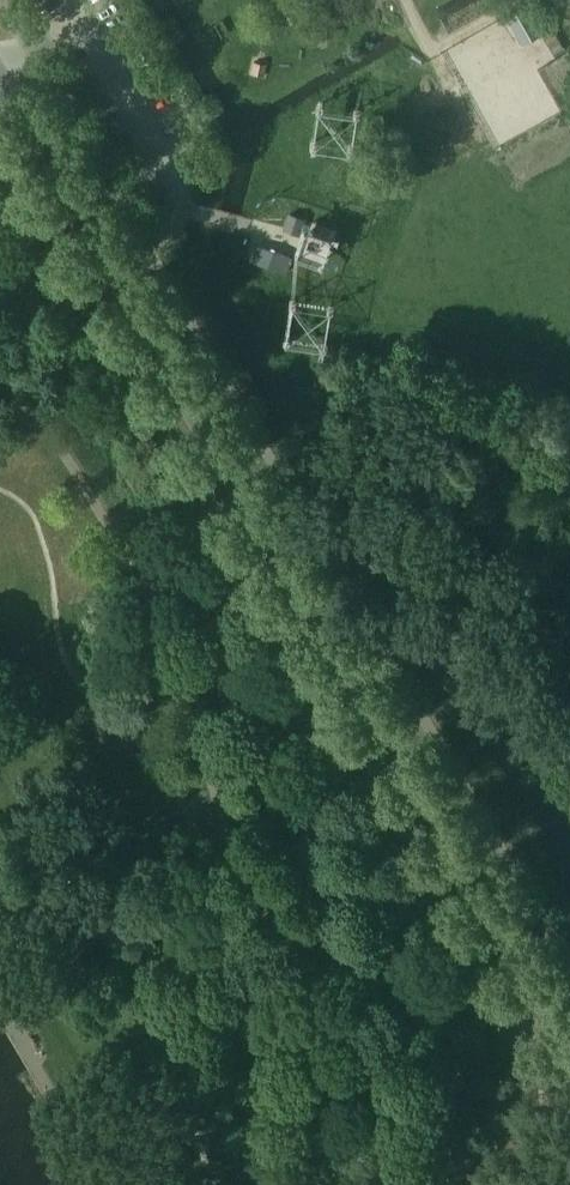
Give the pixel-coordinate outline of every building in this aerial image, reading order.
[(526,7),(513,15),(528,40),(541,32),(552,53),(563,47),(540,9),(530,14),(526,7)] [(253,61),(251,73),(264,75),(266,64),(253,61)] [(290,214),(286,226),(300,231),(304,219),(290,214)] [(256,245),(251,260),(286,272),(291,257),(256,245)]
